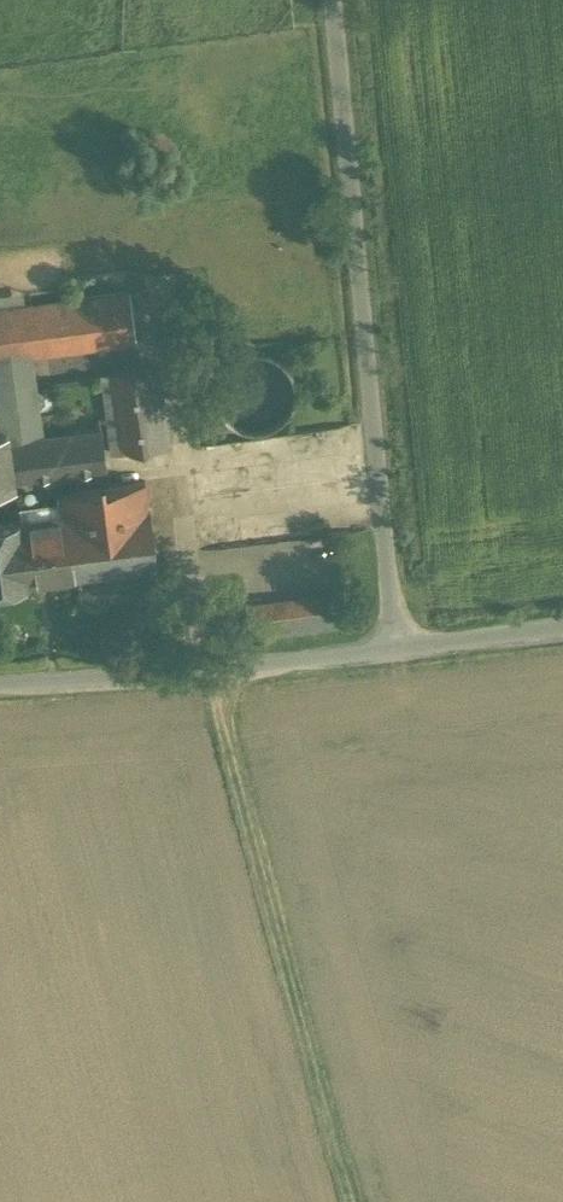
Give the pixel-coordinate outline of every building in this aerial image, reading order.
[(130,291),(23,305),(29,353),(136,340),(130,291)] [(0,308),(0,356),(29,353),(23,305),(0,308)] [(217,374),(214,381),(214,389),(214,396),(216,404),(219,410),(223,416),(229,421),(235,426),(242,428),(249,430),(257,430),(264,429),(271,426),(278,423),(283,418),(288,412),(291,405),(294,398),(294,391),(294,383),(292,376),(289,369),(285,363),(279,358),(273,354),(266,351),(259,350),(251,349),(244,351),(237,353),(230,357),(225,362),(220,368),(217,374)] [(29,353),(0,356),(0,420),(1,429),(6,429),(8,438),(40,434),(29,353)] [(158,365),(106,372),(117,450),(169,443),(158,365)] [(106,466),(101,426),(8,438),(3,439),(13,478),(106,466)] [(13,478),(3,439),(8,438),(6,429),(1,429),(0,429),(0,480),(13,478)] [(145,480),(68,489),(78,574),(81,595),(158,586),(145,480)] [(78,574),(68,489),(58,491),(61,514),(0,522),(0,584),(78,574)] [(250,633),(341,622),(337,592),(246,604),(250,633)]
